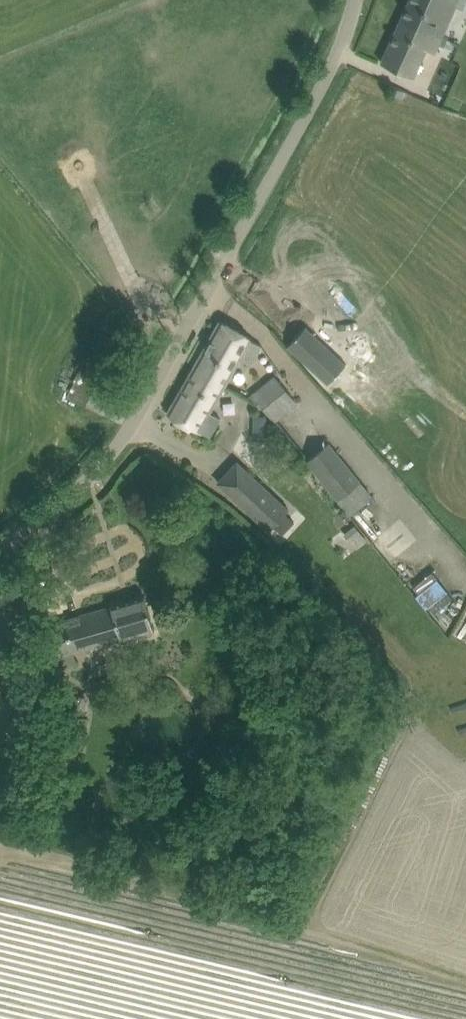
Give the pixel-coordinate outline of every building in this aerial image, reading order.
[(402,19),(442,37),(456,6),(463,9),(465,4),(465,0),(410,0),(402,19)] [(435,53),(442,37),(402,19),(382,63),(414,77),(426,49),(435,53)] [(251,364),(262,345),(251,339),(252,338),(221,321),(194,368),(224,386),(240,358),(251,364)] [(307,327),(288,347),(328,384),(347,364),(307,327)] [(210,437),(221,418),(210,411),(224,386),(194,368),(168,414),(198,431),(199,431),(210,437)] [(279,381),(257,399),(258,400),(275,421),(297,403),(279,381)] [(254,415),(253,421),(260,428),(267,428),(267,416),(254,415)] [(329,443),(309,459),(340,497),(337,499),(350,515),(373,497),(360,481),(329,443)] [(283,534),(294,522),(285,514),(289,509),(252,474),(237,461),(216,483),(270,532),(275,527),(283,534)] [(356,550),(367,541),(354,524),(344,533),(356,550)] [(155,630),(144,596),(112,606),(111,605),(47,625),(61,669),(78,664),(74,652),(122,638),(122,639),(155,630)]
